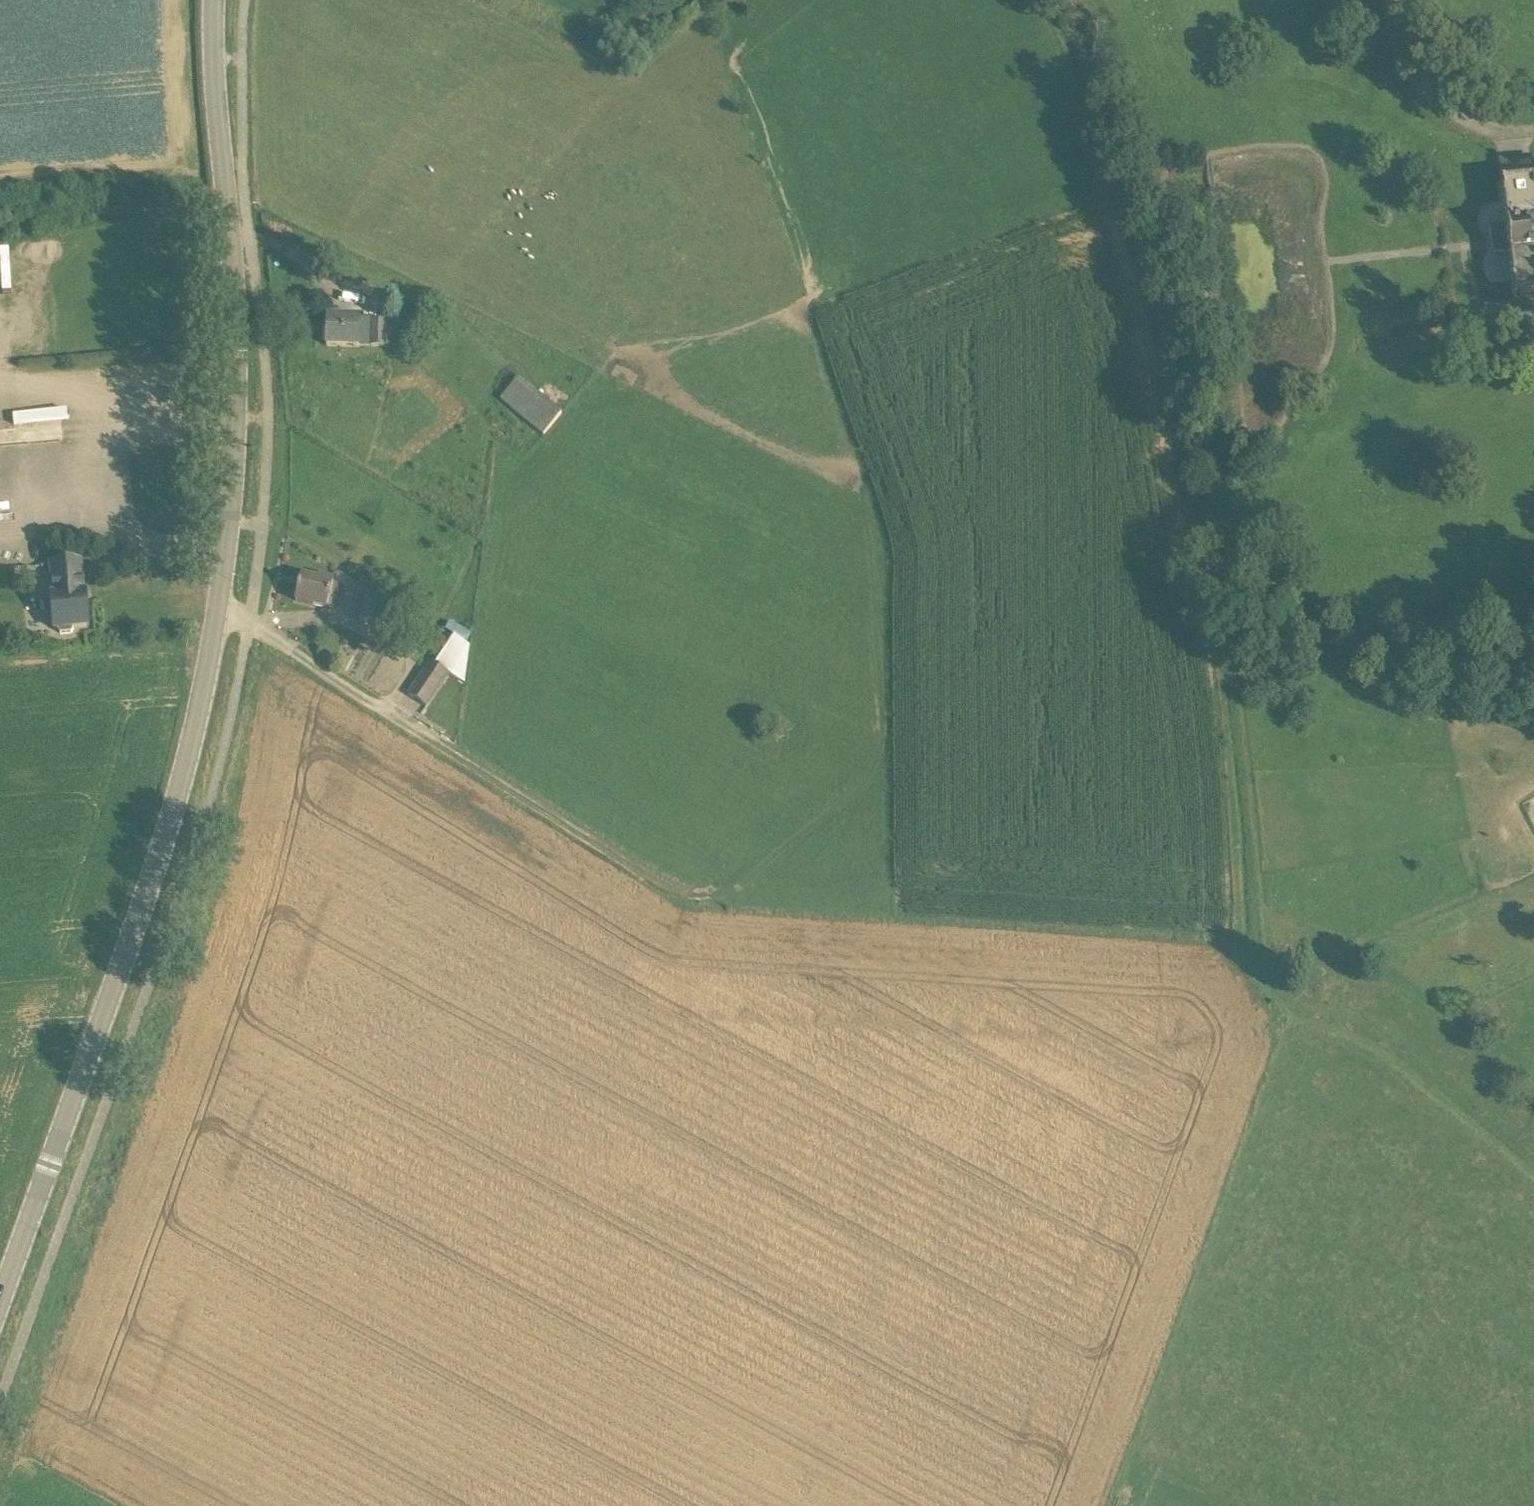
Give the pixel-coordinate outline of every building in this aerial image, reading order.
[(1514,300),(1514,305),(1451,312),(1455,344),(1533,336),(1533,183),(1533,182),(1501,185),(1514,300)] [(426,329),(426,316),(416,316),(416,329),(426,329)] [(326,346),(387,346),(387,322),(361,322),(361,318),(326,318),(326,346)] [(499,401),(546,433),(563,408),(516,376),(499,401)] [(129,395),(183,392),(183,381),(128,383),(129,395)] [(80,561),(50,564),(53,595),(50,595),(53,629),(57,629),(60,634),(71,633),(73,628),(88,626),(85,592),(83,592),(80,561)] [(294,600),(338,612),(344,588),(333,584),(334,578),(319,574),(317,580),(301,576),(294,600)] [(366,593),(359,622),(379,627),(386,600),(379,598),(380,597),(366,593)] [(454,674),(439,664),(432,659),(408,694),(430,709),(454,674)]
